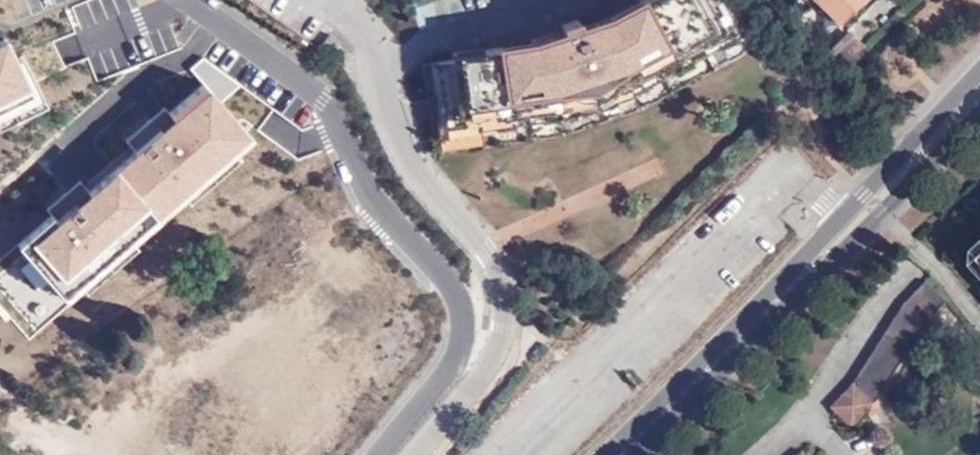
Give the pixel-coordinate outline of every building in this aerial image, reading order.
[(428,63),(442,153),(569,133),(647,107),(760,46),(735,0),(646,0),(644,1),(645,2),(617,17),(586,28),(583,19),(566,24),(569,33),(539,43),(507,47),(506,46),(489,49),(489,48),(462,51),(463,58),(428,63)] [(844,26),(870,0),(818,0),(844,26)] [(850,71),(871,49),(854,32),(832,53),(850,71)] [(0,40),(0,126),(46,104),(23,55),(14,59),(4,38),(0,40)] [(240,156),(236,151),(252,138),(203,82),(169,112),(165,106),(126,140),(136,151),(89,192),(80,181),(48,209),(52,214),(18,244),(67,299),(82,286),(86,290),(137,245),(133,241),(185,196),(188,201),(240,156)] [(961,268),(979,287),(979,250),(961,268)] [(944,301),(926,282),(908,297),(850,391),(832,409),(852,429),(867,413),(872,418),(882,408),(875,403),(927,319),(944,301)]
